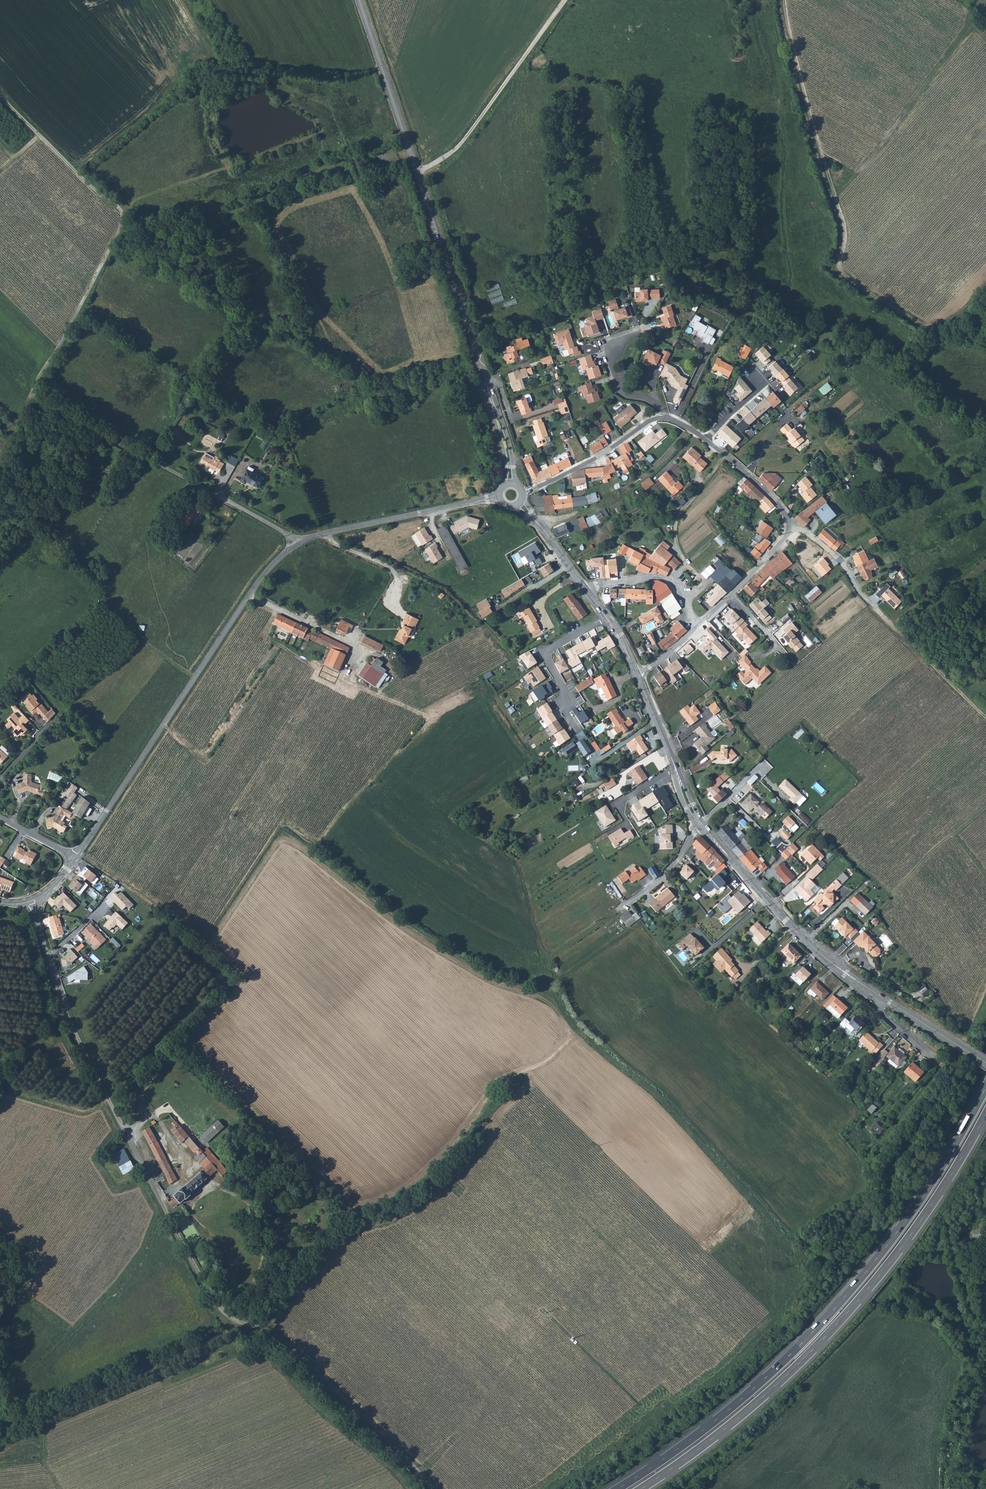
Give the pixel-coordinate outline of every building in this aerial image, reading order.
[(635,292),(635,301),(646,300),(646,298),(648,298),(660,297),(659,289),(647,289),(647,288),(640,289),(640,291),(635,292)] [(615,309),(613,310),(616,319),(627,316),(627,317),(632,316),(629,306),(625,308),(625,306),(618,309),(615,299),(608,301),(610,308),(614,307),(615,309)] [(673,315),(670,305),(662,308),(664,315),(661,316),(663,323),(661,324),(663,329),(675,325),(672,315),(673,315)] [(580,328),(583,336),(591,333),(591,334),(599,332),(595,320),(604,317),(601,308),(592,311),(594,316),(586,318),(587,322),(584,323),(585,326),(580,328)] [(702,341),(708,344),(709,343),(712,337),(713,336),(716,330),(707,325),(706,326),(699,322),(701,318),(696,314),(690,324),(694,326),(693,327),(699,331),(696,335),(701,338),(702,336),(705,338),(702,341)] [(568,329),(554,334),(557,344),(563,342),(565,349),(562,350),(564,355),(578,350),(576,345),(574,346),(573,344),(572,343),(570,340),(572,339),(568,329)] [(515,345),(511,346),(511,345),(506,347),(508,353),(503,354),(505,360),(507,364),(521,359),(520,355),(522,355),(520,349),(522,348),(520,341),(523,340),(522,337),(516,339),(517,342),(515,343),(515,345)] [(737,355),(745,359),(747,357),(752,348),(745,344),(743,348),(742,347),(737,355)] [(754,354),(764,366),(770,361),(767,358),(770,355),(763,347),(754,354)] [(665,363),(670,353),(663,349),(661,352),(664,356),(661,363),(665,364),(665,363)] [(660,355),(652,351),(650,354),(646,352),(642,360),(643,363),(648,366),(649,364),(652,363),(656,364),(657,361),(660,355)] [(593,363),(590,354),(579,358),(583,369),(586,369),(589,379),(601,375),(597,365),(595,365),(594,366),(593,363)] [(716,370),(717,369),(724,372),(723,373),(729,376),(734,367),(720,360),(721,359),(717,357),(712,369),(716,371),(716,370)] [(776,361),(768,367),(772,372),(771,372),(774,376),(782,369),(776,361)] [(668,366),(665,364),(660,374),(666,377),(669,380),(671,382),(670,382),(672,385),(676,387),(680,386),(684,378),(680,376),(674,368),(669,365),(668,366)] [(510,382),(512,382),(515,391),(525,387),(522,378),(528,376),(528,374),(526,369),(520,371),(519,369),(507,373),(510,382)] [(782,369),(774,376),(776,378),(778,377),(782,382),(789,376),(782,369)] [(735,395),(740,401),(752,391),(740,377),(737,382),(739,385),(734,389),(737,393),(735,395)] [(686,378),(684,378),(680,386),(676,387),(679,388),(677,391),(680,393),(681,390),(683,389),(685,390),(687,386),(683,384),(686,378)] [(825,395),(833,387),(827,381),(819,389),(825,395)] [(593,388),(591,382),(578,386),(580,390),(581,390),(583,395),(585,394),(588,402),(599,399),(596,390),(595,391),(593,391),(593,388)] [(680,401),(685,390),(683,389),(681,390),(680,393),(677,391),(674,398),(680,401)] [(517,400),(518,405),(520,405),(523,414),(532,411),(530,407),(529,407),(527,402),(531,401),(532,400),(530,395),(528,394),(525,395),(525,397),(517,400)] [(768,396),(765,399),(771,406),(773,409),(781,402),(773,394),(769,397),(768,396)] [(765,399),(757,405),(763,412),(771,406),(765,399)] [(637,412),(630,404),(613,419),(621,428),(630,420),(629,419),(631,418),(637,412)] [(757,405),(750,412),(756,419),(763,412),(757,405)] [(794,411),(797,415),(805,409),(802,405),(794,411)] [(750,412),(742,418),(748,425),(756,419),(750,412)] [(534,425),(537,434),(536,434),(538,440),(535,441),(537,447),(540,446),(544,444),(551,441),(549,436),(548,436),(543,421),(542,422),(541,417),(533,420),(534,425)] [(740,422),(736,426),(741,432),(749,426),(748,425),(742,418),(739,421),(740,422)] [(598,425),(603,434),(611,430),(606,421),(598,425)] [(785,436),(786,435),(792,442),(791,443),(794,448),(804,440),(793,428),(791,429),(787,424),(780,429),(785,436)] [(729,428),(721,437),(732,447),(740,438),(729,428)] [(652,431),(638,442),(645,451),(663,436),(659,431),(655,434),(652,431)] [(589,446),(593,453),(603,447),(603,446),(608,443),(604,436),(599,439),(600,440),(589,446)] [(619,447),(623,454),(620,456),(627,467),(627,468),(632,464),(631,461),(633,459),(629,451),(632,450),(627,442),(619,447)] [(700,454),(691,446),(682,456),(699,471),(706,463),(702,459),(701,460),(698,457),(698,456),(700,454)] [(201,462),(206,465),(207,465),(206,468),(206,469),(212,472),(213,472),(215,469),(219,471),(224,463),(219,461),(220,459),(217,458),(218,457),(215,455),(216,454),(207,449),(201,462)] [(525,464),(533,460),(531,455),(523,459),(525,464)] [(241,460),(233,456),(230,462),(237,466),(241,460)] [(611,461),(613,464),(615,469),(620,466),(623,470),(627,467),(620,456),(611,461)] [(549,467),(552,476),(560,471),(559,470),(571,465),(568,457),(560,460),(559,458),(554,460),(556,464),(549,467)] [(603,466),(604,476),(609,473),(615,470),(615,469),(613,464),(611,461),(609,457),(605,459),(608,464),(603,466)] [(525,464),(533,480),(534,483),(552,476),(549,467),(548,467),(538,471),(533,460),(525,464)] [(240,481),(245,483),(246,481),(257,487),(263,478),(252,472),(254,469),(249,466),(240,481)] [(603,466),(585,468),(586,477),(604,476),(603,466)] [(571,473),(572,478),(573,485),(581,485),(581,483),(578,470),(571,473)] [(665,486),(666,485),(669,488),(668,489),(672,494),(673,493),(675,491),(676,492),(683,486),(678,480),(676,482),(673,479),(673,478),(666,471),(658,478),(665,486)] [(758,478),(771,491),(781,479),(774,473),(763,473),(758,478)] [(738,482),(741,484),(740,485),(737,488),(740,490),(738,492),(742,497),(747,491),(756,499),(754,502),(757,504),(765,496),(743,476),(738,482)] [(641,484),(645,488),(653,482),(649,477),(641,484)] [(798,482),(801,486),(799,488),(802,492),(800,494),(806,503),(816,495),(809,487),(812,485),(805,477),(798,482)] [(742,497),(745,499),(747,496),(754,502),(756,499),(747,491),(742,497)] [(590,494),(592,502),(598,500),(597,498),(599,497),(600,497),(599,494),(598,494),(596,494),(596,492),(590,494)] [(531,494),(532,498),(537,510),(544,510),(545,513),(544,500),(543,495),(540,496),(539,493),(531,494)] [(561,499),(563,507),(574,506),(573,500),(572,497),(571,494),(567,495),(567,498),(561,499)] [(552,495),(553,499),(554,509),(563,507),(561,499),(559,499),(558,496),(558,495),(552,495)] [(572,497),(573,500),(574,506),(582,505),(586,504),(587,504),(585,496),(572,497)] [(765,496),(757,504),(765,513),(774,506),(765,496)] [(683,497),(677,502),(680,506),(686,500),(683,497)] [(817,503),(815,501),(812,504),(817,512),(819,511),(823,516),(822,517),(826,523),(831,519),(830,518),(835,514),(828,504),(829,503),(824,497),(817,503)] [(544,500),(545,513),(555,512),(554,509),(553,499),(544,500)] [(712,510),(716,514),(722,507),(718,503),(712,510)] [(594,514),(600,521),(605,518),(600,511),(594,514)] [(805,515),(802,512),(795,518),(804,527),(811,519),(805,515)] [(590,516),(595,524),(596,525),(601,522),(600,521),(594,514),(590,516)] [(455,525),(450,527),(454,533),(458,531),(459,532),(468,527),(477,530),(480,520),(467,516),(454,523),(455,525)] [(577,519),(580,526),(582,529),(588,526),(595,524),(590,516),(584,519),(583,516),(577,519)] [(570,521),(574,529),(580,526),(577,519),(577,518),(570,521)] [(564,524),(567,532),(569,531),(570,533),(572,532),(572,534),(582,530),(581,529),(582,529),(580,526),(574,529),(570,521),(564,524)] [(756,531),(764,537),(766,538),(773,528),(763,521),(756,531)] [(564,524),(554,528),(558,537),(567,532),(564,524)] [(445,525),(437,529),(459,571),(467,567),(445,525)] [(822,530),(818,527),(813,533),(817,537),(818,536),(822,530)] [(424,528),(415,533),(422,545),(433,539),(431,535),(429,536),(424,528)] [(818,536),(827,544),(835,550),(835,551),(838,547),(841,549),(843,546),(842,546),(840,544),(841,544),(831,536),(823,529),(822,530),(818,536)] [(831,536),(841,544),(840,544),(842,546),(845,543),(834,533),(831,536)] [(807,536),(795,547),(802,554),(814,542),(807,536)] [(751,553),(754,555),(756,556),(757,558),(771,542),(766,538),(764,537),(751,553)] [(649,557),(652,559),(660,563),(669,551),(666,549),(669,545),(663,540),(651,554),(649,557)] [(435,543),(424,549),(433,563),(442,558),(436,547),(437,547),(435,543)] [(535,543),(518,552),(521,558),(525,555),(529,562),(527,563),(530,568),(536,564),(533,561),(538,558),(536,555),(540,551),(535,543)] [(638,551),(623,544),(618,552),(623,555),(625,552),(631,557),(629,560),(638,565),(643,554),(645,551),(646,550),(640,547),(638,551)] [(660,563),(664,565),(672,554),(669,551),(660,563)] [(864,551),(852,556),(855,561),(856,561),(858,566),(869,561),(864,551)] [(764,567),(767,571),(769,574),(772,578),(792,563),(782,552),(764,567)] [(636,569),(642,571),(649,557),(643,554),(638,565),(636,569)] [(668,562),(674,569),(680,563),(674,556),(668,562)] [(642,571),(648,573),(650,570),(654,573),(660,563),(652,559),(649,557),(642,571)] [(591,560),(586,561),(586,567),(591,566),(591,568),(599,567),(600,579),(610,578),(610,574),(618,574),(616,559),(604,560),(604,558),(591,559),(591,560)] [(878,567),(874,558),(869,561),(858,566),(857,566),(861,575),(862,574),(864,579),(866,580),(873,577),(871,574),(869,573),(870,570),(871,570),(878,567)] [(714,588),(719,584),(727,592),(732,587),(742,577),(733,569),(732,571),(719,559),(714,564),(718,568),(706,580),(714,588)] [(551,563),(541,569),(546,576),(555,570),(551,563)] [(654,573),(656,574),(657,571),(660,573),(664,565),(660,563),(654,573)] [(660,573),(666,576),(670,568),(664,565),(660,573)] [(744,587),(751,596),(758,589),(757,587),(769,574),(767,571),(764,567),(744,587)] [(523,579),(502,590),(507,598),(512,596),(512,594),(520,589),(527,585),(523,579)] [(653,591),(654,592),(666,584),(662,581),(653,582),(653,589),(653,591)] [(654,592),(659,601),(672,592),(666,584),(654,592)] [(714,588),(716,591),(706,600),(712,606),(722,596),(722,597),(727,592),(719,584),(714,588)] [(810,602),(822,592),(816,586),(805,595),(810,602)] [(646,589),(610,588),(609,597),(649,598),(649,602),(652,602),(653,591),(653,589),(650,589),(646,589)] [(706,595),(708,597),(715,590),(712,588),(706,595)] [(900,602),(887,588),(880,595),(885,600),(886,600),(887,601),(886,602),(892,609),(900,602)] [(659,601),(660,602),(666,611),(669,616),(678,610),(681,608),(673,595),(673,594),(672,592),(659,601)] [(564,599),(579,620),(587,614),(577,600),(576,601),(571,594),(564,599)] [(749,604),(765,622),(772,617),(763,608),(769,603),(766,598),(761,601),(757,597),(749,604)] [(488,599),(478,605),(482,611),(480,612),(484,618),(494,612),(491,607),(493,607),(488,599)] [(791,602),(796,608),(797,610),(801,607),(795,599),(791,602)] [(514,610),(517,616),(520,614),(523,618),(529,627),(527,627),(531,633),(532,632),(539,628),(540,627),(536,622),(537,621),(531,612),(530,613),(527,609),(524,604),(514,610)] [(662,614),(658,607),(639,617),(642,622),(646,623),(655,617),(659,625),(665,621),(661,614),(662,614)] [(731,609),(724,616),(732,625),(729,627),(733,631),(734,631),(744,621),(740,617),(740,618),(731,609)] [(669,616),(672,619),(680,613),(678,610),(669,616)] [(274,624),(292,633),(296,624),(278,614),(274,624)] [(414,627),(418,620),(406,614),(402,620),(403,621),(401,625),(403,625),(400,630),(399,632),(397,631),(393,639),(403,645),(407,637),(408,638),(409,637),(412,632),(412,631),(410,630),(413,626),(414,627)] [(342,620),(338,631),(347,635),(351,627),(353,628),(355,625),(342,620)] [(670,628),(673,632),(678,638),(687,630),(678,621),(670,628)] [(744,621),(734,631),(737,634),(735,636),(740,641),(743,639),(745,641),(752,634),(750,633),(751,632),(746,626),(748,625),(744,621)] [(792,622),(783,629),(786,633),(782,636),(786,639),(788,642),(787,643),(791,647),(792,646),(795,651),(802,645),(798,641),(799,640),(793,634),(790,630),(795,626),(792,622)] [(319,634),(297,623),(296,624),(292,633),(308,642),(310,639),(327,647),(331,639),(320,633),(319,634)] [(709,630),(706,633),(711,639),(711,641),(709,642),(707,639),(705,641),(707,644),(705,646),(707,649),(709,651),(712,649),(721,659),(729,652),(719,642),(716,645),(713,642),(717,638),(709,630)] [(656,643),(653,632),(648,635),(653,645),(656,643)] [(658,643),(663,650),(673,643),(678,638),(673,632),(658,643)] [(752,635),(752,634),(745,641),(749,645),(757,638),(753,634),(752,635)] [(367,636),(362,645),(374,651),(377,646),(379,647),(381,644),(367,636)] [(594,636),(590,638),(595,647),(598,651),(607,646),(608,650),(615,646),(609,636),(598,643),(594,636)] [(590,638),(581,643),(586,651),(587,654),(593,651),(591,649),(595,647),(590,638)] [(350,648),(331,639),(327,647),(331,649),(346,656),(350,648)] [(707,644),(705,641),(698,647),(703,653),(707,649),(705,646),(707,644)] [(581,643),(573,648),(577,656),(586,651),(581,643)] [(684,649),(688,654),(693,649),(689,644),(684,649)] [(573,648),(566,652),(570,659),(563,662),(567,669),(568,670),(581,663),(577,656),(573,648)] [(746,648),(740,653),(743,656),(748,651),(746,648)] [(324,665),(339,671),(346,656),(331,649),(328,655),(324,665)] [(529,651),(520,656),(524,663),(522,665),(526,671),(537,663),(533,657),(532,658),(531,656),(532,655),(529,651)] [(751,662),(745,655),(739,660),(748,670),(747,671),(746,672),(744,674),(741,671),(737,675),(740,678),(739,679),(745,685),(752,678),(753,679),(754,678),(757,681),(759,680),(761,682),(771,673),(765,666),(759,671),(757,671),(755,669),(751,664),(751,662)] [(363,679),(376,688),(387,671),(380,667),(383,662),(377,658),(372,666),(363,679)] [(567,669),(563,662),(562,658),(553,664),(559,674),(567,669)] [(680,658),(663,670),(669,679),(673,683),(676,681),(673,676),(682,669),(685,673),(690,669),(680,658)] [(748,670),(739,660),(736,663),(737,665),(739,664),(747,671),(748,670)] [(363,679),(372,666),(368,663),(359,677),(363,679)] [(538,667),(523,676),(528,684),(530,682),(533,686),(545,678),(538,667)] [(654,677),(660,686),(669,679),(663,670),(654,677)] [(593,679),(601,695),(603,693),(607,701),(616,696),(608,677),(606,678),(605,674),(593,679)] [(575,687),(577,690),(578,692),(593,683),(591,679),(592,678),(591,676),(575,687)] [(547,681),(533,691),(539,700),(544,697),(544,696),(546,694),(547,695),(552,691),(550,688),(551,687),(547,681)] [(32,695),(29,691),(22,697),(25,701),(24,702),(27,705),(31,710),(30,711),(33,714),(36,711),(39,714),(40,713),(43,716),(48,711),(40,702),(39,703),(36,699),(37,698),(33,694),(32,695)] [(17,707),(10,699),(7,701),(14,709),(17,707)] [(546,703),(536,709),(542,718),(552,711),(546,703)] [(699,713),(694,705),(689,708),(687,705),(679,711),(690,725),(698,720),(695,716),(699,713)] [(721,710),(717,705),(711,710),(714,715),(721,710)] [(48,711),(43,716),(47,721),(56,712),(52,708),(48,711)] [(575,708),(572,710),(581,724),(589,719),(583,710),(579,713),(575,708)] [(607,714),(615,726),(613,728),(616,734),(622,730),(624,733),(628,730),(626,727),(633,723),(630,718),(625,721),(622,718),(621,718),(617,712),(618,712),(615,708),(607,714)] [(542,718),(547,726),(556,720),(553,715),(554,715),(552,711),(542,718)] [(29,720),(23,714),(19,718),(14,713),(7,719),(9,721),(5,725),(8,728),(12,725),(15,728),(13,731),(17,735),(20,734),(21,735),(27,729),(24,725),(29,720)] [(556,720),(547,726),(553,735),(553,734),(563,728),(561,724),(560,725),(556,720)] [(692,744),(698,752),(705,747),(713,741),(713,738),(716,736),(716,735),(714,731),(710,733),(706,727),(707,726),(704,723),(694,730),(697,734),(698,734),(701,738),(692,744)] [(563,728),(553,734),(557,740),(556,740),(559,745),(570,738),(563,728)] [(588,739),(582,730),(579,732),(574,735),(573,736),(577,742),(573,745),(571,743),(559,751),(564,758),(579,748),(584,756),(590,752),(584,742),(588,739)] [(625,744),(631,753),(635,750),(639,756),(648,750),(643,743),(642,744),(640,741),(641,740),(642,740),(639,735),(625,744)] [(609,743),(602,749),(596,740),(592,743),(600,755),(612,747),(609,743)] [(0,763),(11,752),(2,745),(0,747),(0,763)] [(698,752),(701,755),(707,750),(705,747),(698,752)] [(713,751),(708,755),(712,760),(716,757),(720,757),(720,759),(723,759),(728,760),(730,762),(737,756),(732,750),(721,749),(721,751),(713,751)] [(637,784),(647,778),(639,765),(629,772),(637,784)] [(37,790),(39,785),(32,782),(32,775),(23,774),(23,783),(16,785),(19,794),(28,791),(42,796),(44,792),(37,790)] [(755,774),(747,782),(751,785),(758,778),(755,774)] [(573,787),(581,782),(578,778),(570,782),(573,787)] [(603,784),(607,790),(616,784),(612,778),(603,784)] [(791,798),(789,800),(794,805),(803,796),(785,779),(779,786),(791,798)] [(713,782),(706,788),(714,797),(715,799),(718,803),(727,794),(722,789),(720,791),(713,782)] [(73,784),(65,795),(70,798),(62,808),(67,810),(78,796),(75,793),(79,788),(73,784)] [(663,784),(652,792),(658,801),(661,799),(664,804),(661,806),(665,811),(673,806),(666,796),(669,794),(663,784)] [(658,801),(652,792),(638,800),(641,806),(645,811),(658,801)] [(740,804),(748,811),(754,806),(756,808),(755,809),(765,818),(771,812),(762,802),(759,806),(756,803),(758,802),(750,794),(740,804)] [(82,797),(72,814),(81,819),(84,814),(88,817),(92,810),(88,807),(90,804),(82,797)] [(641,806),(638,800),(631,805),(630,810),(637,821),(647,816),(641,806)] [(606,805),(594,812),(604,827),(615,820),(610,811),(609,812),(607,809),(608,809),(606,805)] [(61,807),(57,814),(55,817),(45,820),(47,829),(52,828),(57,830),(56,833),(59,834),(60,832),(63,834),(67,828),(64,826),(65,824),(63,823),(66,816),(69,818),(71,817),(73,814),(72,814),(67,810),(62,808),(61,807)] [(802,811),(798,815),(807,824),(811,820),(802,811)] [(796,822),(789,815),(784,821),(786,823),(783,825),(786,828),(781,832),(788,838),(792,834),(791,832),(793,830),(791,827),(796,822)] [(665,828),(659,829),(660,843),(659,843),(660,849),(672,848),(672,842),(671,842),(671,834),(672,834),(672,825),(665,825),(665,828)] [(717,832),(731,849),(746,836),(743,833),(737,838),(726,825),(717,832)] [(620,829),(608,837),(615,847),(620,844),(619,842),(626,838),(627,840),(633,836),(629,830),(623,834),(620,829)] [(731,849),(739,859),(748,851),(756,845),(747,835),(746,836),(731,849)] [(685,855),(691,859),(695,855),(698,858),(703,853),(707,856),(702,861),(706,866),(708,864),(715,871),(725,861),(700,836),(694,842),(691,846),(692,847),(685,855)] [(791,854),(792,855),(798,849),(797,847),(803,842),(798,837),(786,849),(791,854)] [(825,856),(813,845),(802,856),(811,864),(818,858),(821,860),(825,856)] [(15,857),(20,859),(23,858),(27,860),(26,862),(31,865),(37,854),(29,849),(27,853),(26,854),(24,852),(25,851),(24,849),(18,846),(15,851),(17,853),(15,857)] [(786,849),(782,853),(780,854),(786,860),(791,854),(786,849)] [(739,859),(747,868),(756,861),(748,851),(739,859)] [(747,868),(751,873),(757,868),(759,870),(764,867),(761,863),(760,864),(756,861),(747,868)] [(780,879),(782,877),(788,884),(795,877),(784,865),(785,864),(783,861),(774,869),(776,872),(775,873),(780,879)] [(808,878),(795,891),(798,894),(798,895),(799,896),(800,897),(801,896),(806,902),(814,894),(811,892),(811,889),(815,885),(811,881),(810,880),(821,869),(817,864),(805,875),(808,878)] [(653,865),(648,869),(654,878),(659,875),(653,865)] [(685,865),(678,873),(685,880),(692,872),(685,865)] [(84,866),(76,875),(81,872),(86,867),(84,866)] [(625,871),(617,877),(622,883),(629,878),(632,883),(637,879),(638,880),(642,877),(636,869),(634,866),(626,872),(625,871)] [(640,866),(636,869),(642,877),(645,874),(640,866)] [(81,872),(76,875),(84,882),(86,879),(91,883),(97,876),(86,867),(81,872)] [(722,869),(702,888),(706,892),(712,886),(716,890),(724,883),(721,879),(726,874),(722,869)] [(821,869),(810,880),(811,881),(822,870),(821,869)] [(84,882),(76,875),(72,882),(73,883),(70,887),(76,892),(79,888),(85,882),(84,882)] [(0,888),(3,889),(8,891),(10,891),(14,882),(0,877),(0,889),(0,888)] [(836,880),(828,888),(815,902),(818,905),(815,908),(820,913),(825,909),(822,906),(824,904),(828,904),(831,907),(839,899),(835,895),(834,896),(834,895),(834,894),(832,892),(834,890),(836,891),(842,886),(836,880)] [(649,904),(656,912),(674,897),(667,888),(649,904)] [(104,890),(100,895),(104,898),(108,893),(104,890)] [(727,895),(716,906),(724,914),(731,908),(737,915),(751,902),(742,893),(741,895),(738,891),(730,898),(727,895)] [(54,903),(60,909),(63,905),(71,912),(77,905),(63,892),(55,901),(56,902),(54,903)] [(115,892),(110,898),(113,901),(114,900),(116,902),(115,903),(119,908),(122,910),(127,906),(130,909),(134,905),(121,892),(118,895),(115,892)] [(851,902),(866,916),(873,908),(858,894),(851,902)] [(623,915),(630,925),(636,921),(632,916),(628,911),(623,915)] [(128,923),(116,912),(104,926),(110,931),(112,928),(114,928),(117,924),(122,930),(128,923)] [(50,917),(49,918),(50,921),(50,922),(54,936),(64,933),(59,918),(57,919),(56,915),(50,917)] [(875,925),(880,921),(876,917),(872,921),(875,925)] [(851,939),(858,932),(854,928),(853,930),(841,918),(838,921),(838,923),(834,927),(845,938),(847,936),(851,939)] [(764,929),(758,922),(749,930),(758,939),(757,940),(760,943),(771,934),(768,930),(766,932),(765,933),(762,930),(764,929)] [(90,925),(82,933),(97,948),(106,940),(90,925)] [(868,937),(863,932),(854,941),(860,947),(861,946),(865,950),(866,949),(869,951),(874,956),(878,956),(880,953),(880,949),(876,945),(876,944),(873,941),(873,940),(869,936),(868,937)] [(691,933),(686,938),(690,943),(695,938),(691,933)] [(686,938),(683,940),(687,945),(696,955),(704,948),(701,944),(701,945),(699,943),(700,943),(696,938),(695,938),(690,943),(686,938)] [(683,949),(687,945),(683,940),(679,944),(683,949)] [(79,951),(85,945),(82,942),(76,949),(79,951)] [(781,951),(784,955),(785,954),(794,963),(801,956),(789,943),(781,951)] [(714,964),(719,969),(721,967),(721,968),(722,967),(725,970),(732,977),(738,972),(739,971),(734,966),(735,965),(732,961),(729,960),(727,959),(729,957),(722,948),(713,956),(717,961),(714,964)] [(69,953),(61,959),(63,967),(72,965),(72,963),(78,957),(70,949),(67,952),(69,953)] [(714,964),(713,965),(721,974),(725,970),(722,967),(721,968),(721,967),(719,969),(714,964)] [(805,964),(794,975),(802,983),(809,975),(805,971),(808,968),(805,964)] [(84,966),(67,977),(69,983),(75,979),(81,980),(81,979),(82,979),(83,980),(88,980),(89,972),(84,966)] [(732,977),(736,980),(741,975),(738,972),(732,977)] [(811,995),(814,992),(817,995),(822,1000),(828,993),(816,982),(807,993),(810,996),(811,995)] [(918,986),(924,997),(930,993),(924,982),(918,986)] [(833,995),(826,1002),(823,1006),(827,1009),(830,1006),(837,998),(833,995)] [(837,998),(830,1006),(827,1009),(837,1019),(847,1008),(837,998)] [(865,1024),(856,1016),(849,1023),(845,1019),(840,1025),(844,1029),(845,1027),(851,1033),(854,1029),(857,1032),(865,1024)] [(858,1040),(870,1051),(871,1051),(874,1054),(883,1046),(879,1043),(879,1044),(866,1032),(858,1040)] [(886,1056),(889,1059),(888,1061),(895,1068),(897,1066),(898,1066),(906,1058),(903,1055),(904,1054),(904,1053),(900,1049),(899,1049),(898,1050),(894,1047),(886,1056)] [(868,1067),(872,1070),(874,1070),(883,1060),(884,1056),(886,1054),(882,1051),(868,1067)] [(915,1068),(916,1066),(912,1063),(903,1073),(915,1082),(922,1074),(915,1068)] [(844,1092),(848,1095),(854,1088),(851,1085),(844,1092)] [(867,1110),(871,1114),(876,1108),(872,1104),(867,1110)] [(200,1136),(206,1143),(224,1126),(217,1119),(200,1136)] [(142,1132),(164,1175),(159,1178),(160,1180),(161,1182),(166,1179),(169,1184),(177,1179),(157,1140),(161,1137),(154,1123),(155,1122),(154,1120),(151,1122),(152,1123),(150,1125),(149,1126),(142,1132)] [(139,1126),(142,1132),(149,1126),(150,1125),(146,1121),(139,1126)] [(175,1121),(171,1124),(174,1128),(171,1131),(181,1142),(183,1141),(194,1153),(195,1152),(199,1148),(202,1145),(197,1139),(194,1142),(175,1121)] [(879,1135),(883,1130),(876,1122),(871,1127),(879,1135)] [(175,1197),(180,1202),(180,1203),(191,1195),(189,1193),(217,1169),(221,1175),(227,1170),(207,1146),(202,1151),(197,1154),(195,1157),(204,1167),(199,1171),(200,1172),(184,1186),(183,1186),(178,1191),(173,1196),(175,1197)] [(113,1155),(124,1175),(135,1169),(124,1149),(113,1155)] [(447,1183),(454,1189),(458,1185),(451,1178),(447,1183)] [(169,1201),(172,1208),(180,1202),(175,1197),(169,1201)]
